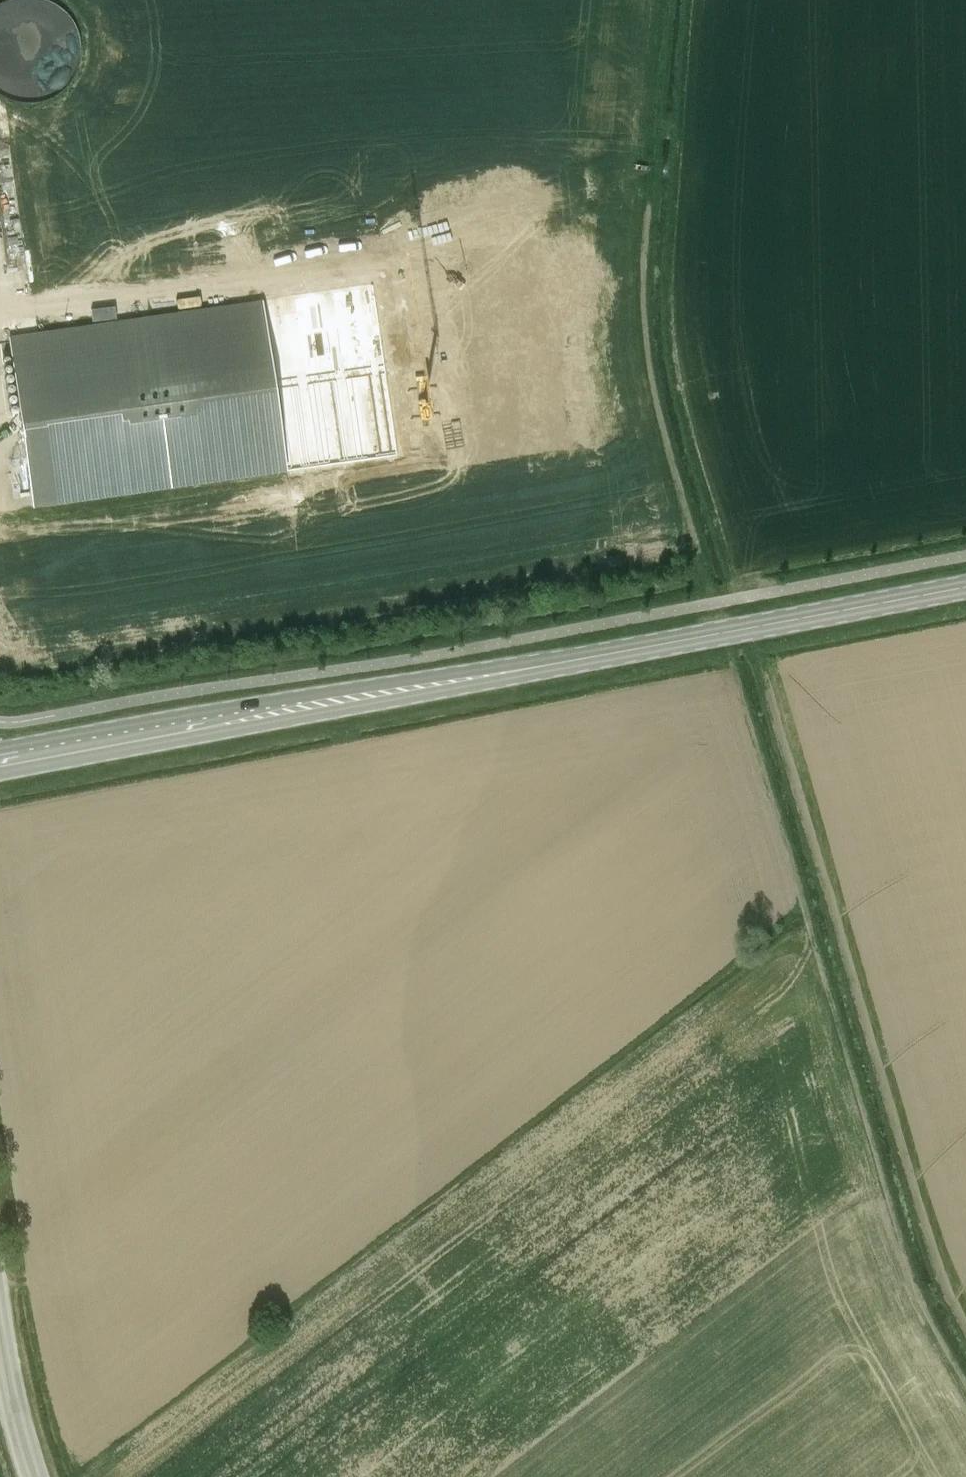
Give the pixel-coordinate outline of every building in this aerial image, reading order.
[(48,83),(55,76),(58,71),(60,68),(63,59),(64,49),(62,39),(59,30),(53,22),(46,16),(38,11),(28,8),(19,7),(9,8),(0,12),(0,89),(2,90),(12,93),(22,94),(31,92),(40,89),(48,83)] [(9,334),(32,505),(392,455),(365,282),(9,334)]
